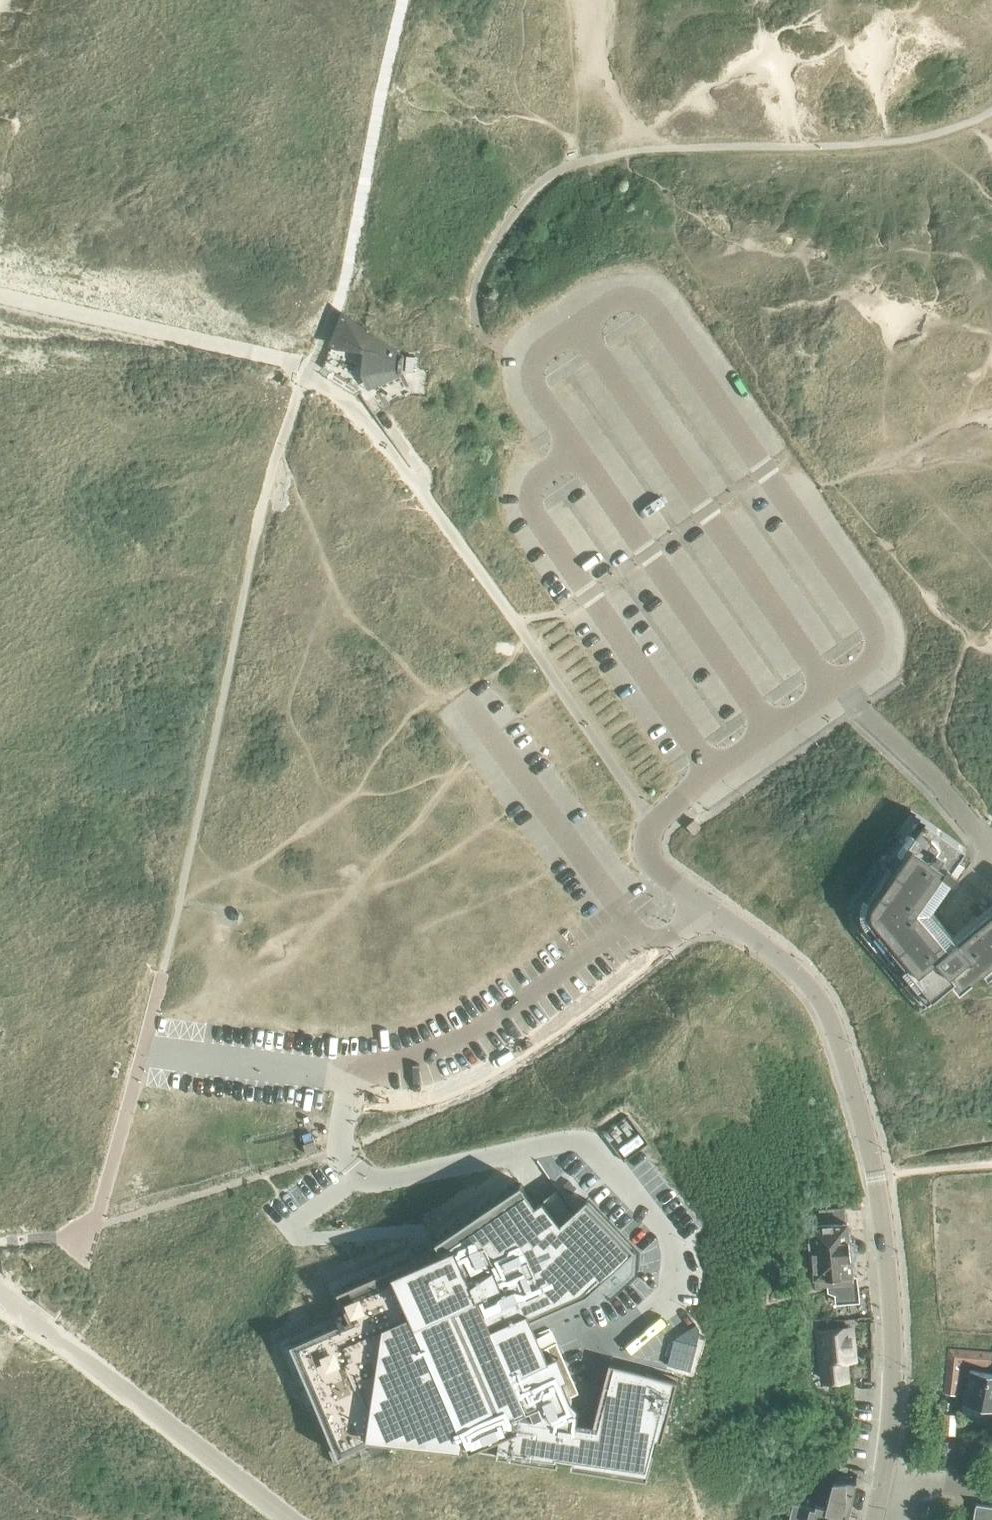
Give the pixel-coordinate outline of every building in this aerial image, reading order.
[(366,329),(343,313),(331,343),(338,346),(366,348),(364,372),(370,386),(402,372),(404,355),(366,329)] [(958,878),(959,877),(959,876),(959,875),(959,874),(958,873),(957,872),(952,868),(966,848),(910,809),(854,890),(848,904),(847,907),(847,910),(847,914),(847,916),(848,918),(848,921),(849,923),(850,926),(852,930),(855,934),(919,1011),(952,983),(960,992),(982,973),(988,979),(991,976),(991,910),(973,927),(967,926),(962,926),(958,927),(954,928),(952,928),(948,930),(947,931),(948,932),(944,935),(923,909),(946,876),(952,880),(953,880),(954,881),(956,880),(957,879),(958,878)] [(693,819),(686,826),(693,833),(700,826),(693,819)] [(635,1249),(636,1249),(635,1247),(634,1248),(628,1240),(626,1237),(625,1238),(618,1230),(619,1230),(617,1227),(616,1228),(609,1220),(610,1220),(608,1218),(608,1219),(607,1220),(587,1199),(560,1224),(542,1199),(535,1204),(520,1183),(437,1240),(436,1241),(436,1242),(416,1256),(415,1255),(414,1255),(415,1257),(337,1291),(349,1319),(290,1344),(338,1454),(368,1441),(373,1453),(387,1447),(381,1435),(384,1434),(391,1449),(429,1457),(459,1444),(527,1454),(526,1459),(645,1476),(655,1439),(660,1441),(660,1440),(655,1438),(659,1425),(664,1426),(664,1425),(659,1424),(663,1411),(668,1412),(668,1411),(663,1410),(667,1396),(672,1398),(672,1397),(667,1395),(671,1382),(676,1383),(676,1382),(648,1375),(649,1373),(643,1372),(642,1374),(623,1369),(624,1365),(623,1365),(616,1391),(603,1388),(594,1424),(568,1420),(571,1401),(550,1354),(545,1356),(548,1363),(539,1366),(531,1369),(526,1356),(503,1366),(499,1356),(512,1351),(503,1331),(516,1326),(514,1323),(528,1318),(521,1304),(529,1301),(536,1317),(570,1303),(580,1314),(587,1311),(565,1259),(593,1233),(620,1262),(635,1249)] [(824,1224),(808,1225),(810,1242),(808,1242),(810,1262),(812,1262),(814,1285),(827,1283),(828,1290),(835,1293),(836,1302),(855,1300),(852,1274),(851,1258),(852,1257),(856,1254),(854,1241),(850,1238),(849,1238),(847,1221),(845,1221),(844,1208),(822,1210),(824,1224)] [(629,1279),(615,1264),(599,1279),(613,1294),(629,1279)] [(810,1330),(817,1329),(816,1326),(820,1325),(820,1319),(809,1320),(810,1330)] [(850,1328),(820,1331),(825,1380),(845,1378),(843,1359),(852,1358),(850,1328)] [(944,1389),(957,1390),(960,1363),(982,1365),(981,1371),(969,1369),(963,1403),(991,1409),(991,1352),(949,1350),(944,1389)] [(953,1413),(944,1413),(943,1434),(952,1434),(953,1413)] [(856,1479),(855,1479),(854,1480),(833,1480),(827,1503),(825,1502),(824,1505),(815,1502),(817,1498),(802,1494),(799,1502),(790,1500),(786,1512),(785,1512),(782,1519),(846,1519),(856,1479)] [(976,1503),(973,1519),(991,1519),(991,1506),(976,1503)]
